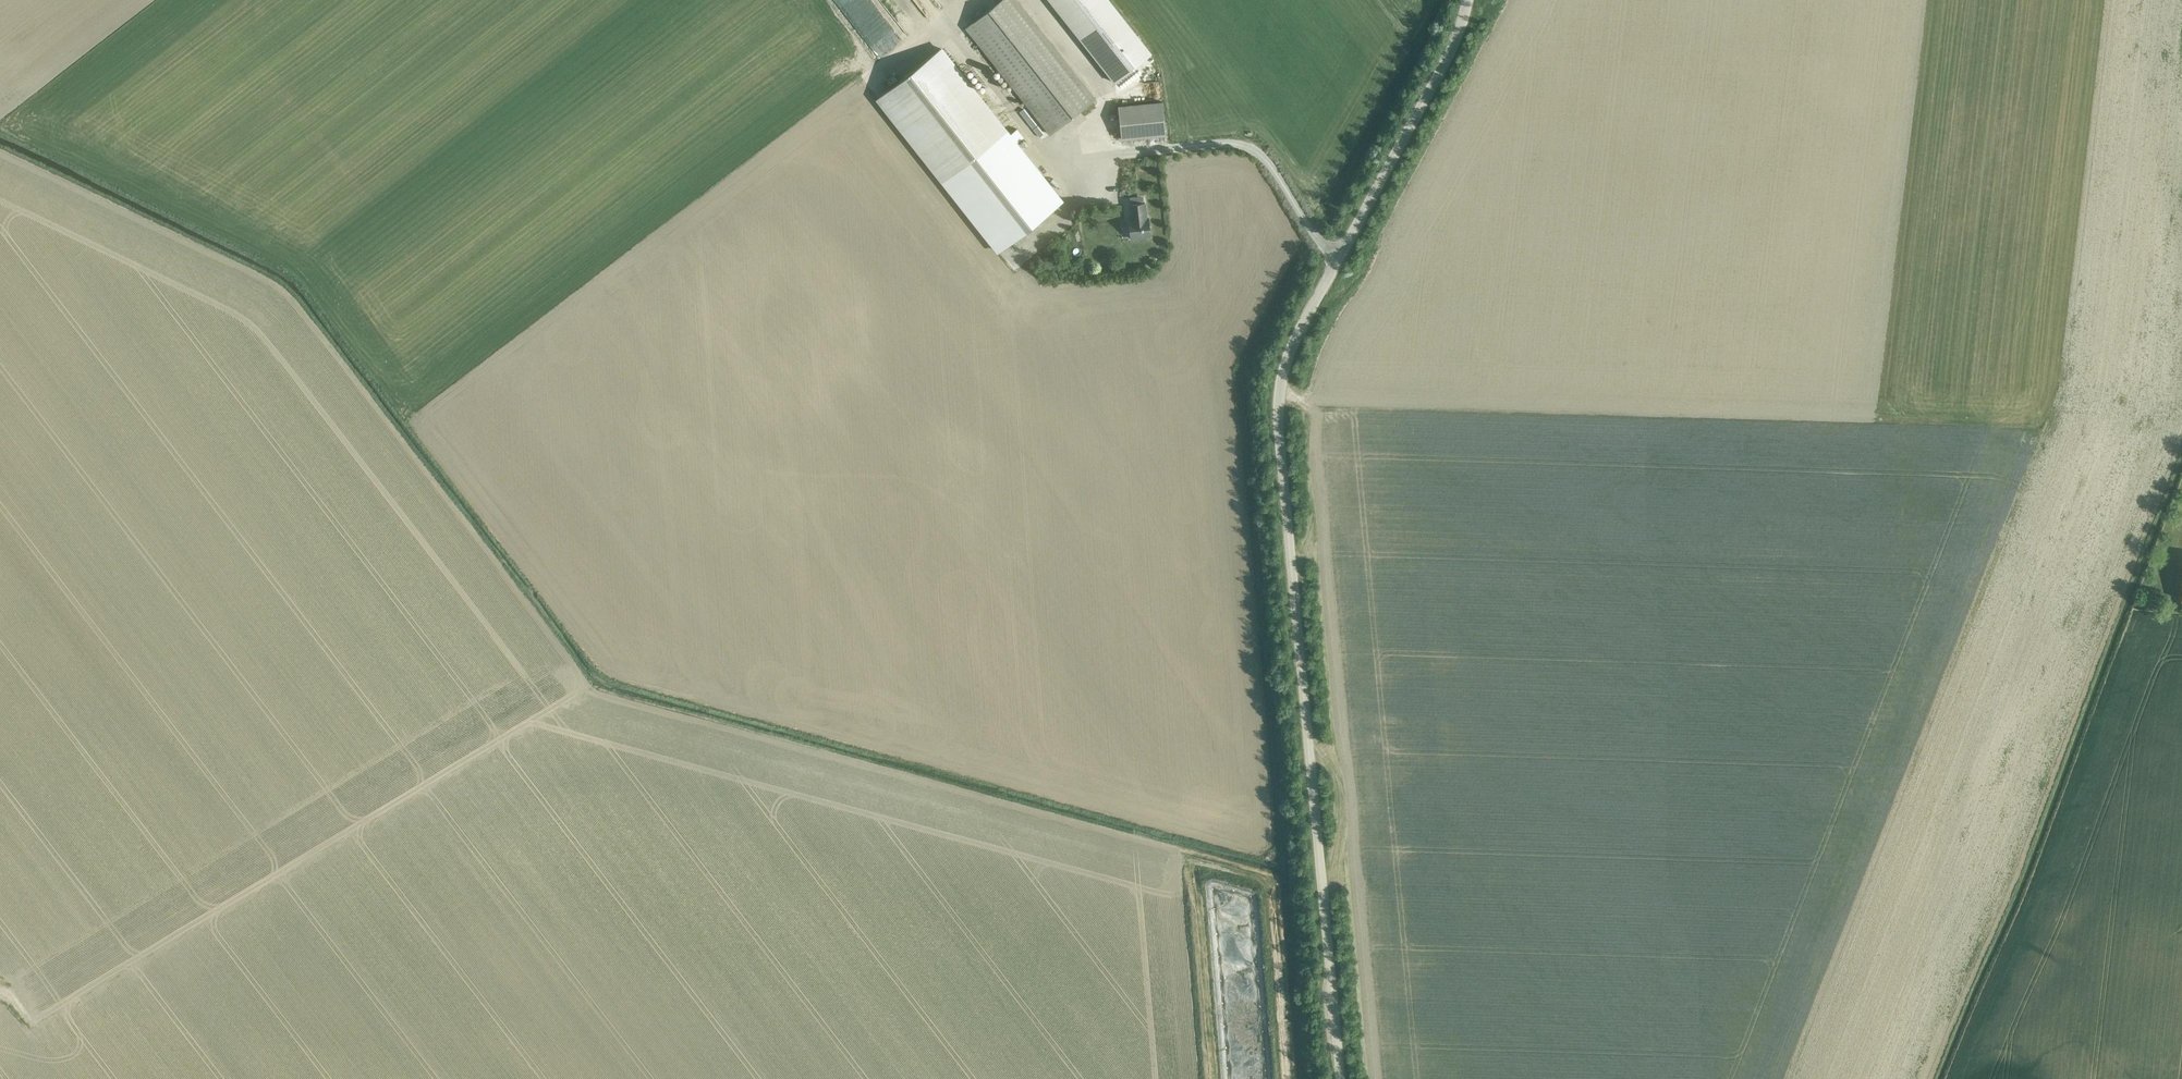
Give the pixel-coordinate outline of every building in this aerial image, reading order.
[(887,10),(899,0),(878,0),(887,10)] [(1050,134),(1095,99),(1017,0),(1001,0),(966,28),(1050,134)] [(1116,82),(1152,53),(1110,0),(1051,0),(1116,82)] [(879,97),(877,98),(943,181),(999,252),(1062,202),(1016,143),(1024,137),(1017,129),(1009,135),(1006,132),(940,48),(879,97)] [(1119,106),(1122,139),(1166,135),(1163,101),(1119,106)] [(1132,195),(1133,204),(1131,204),(1132,219),(1129,220),(1131,238),(1151,236),(1149,218),(1147,218),(1145,194),(1132,195)]
